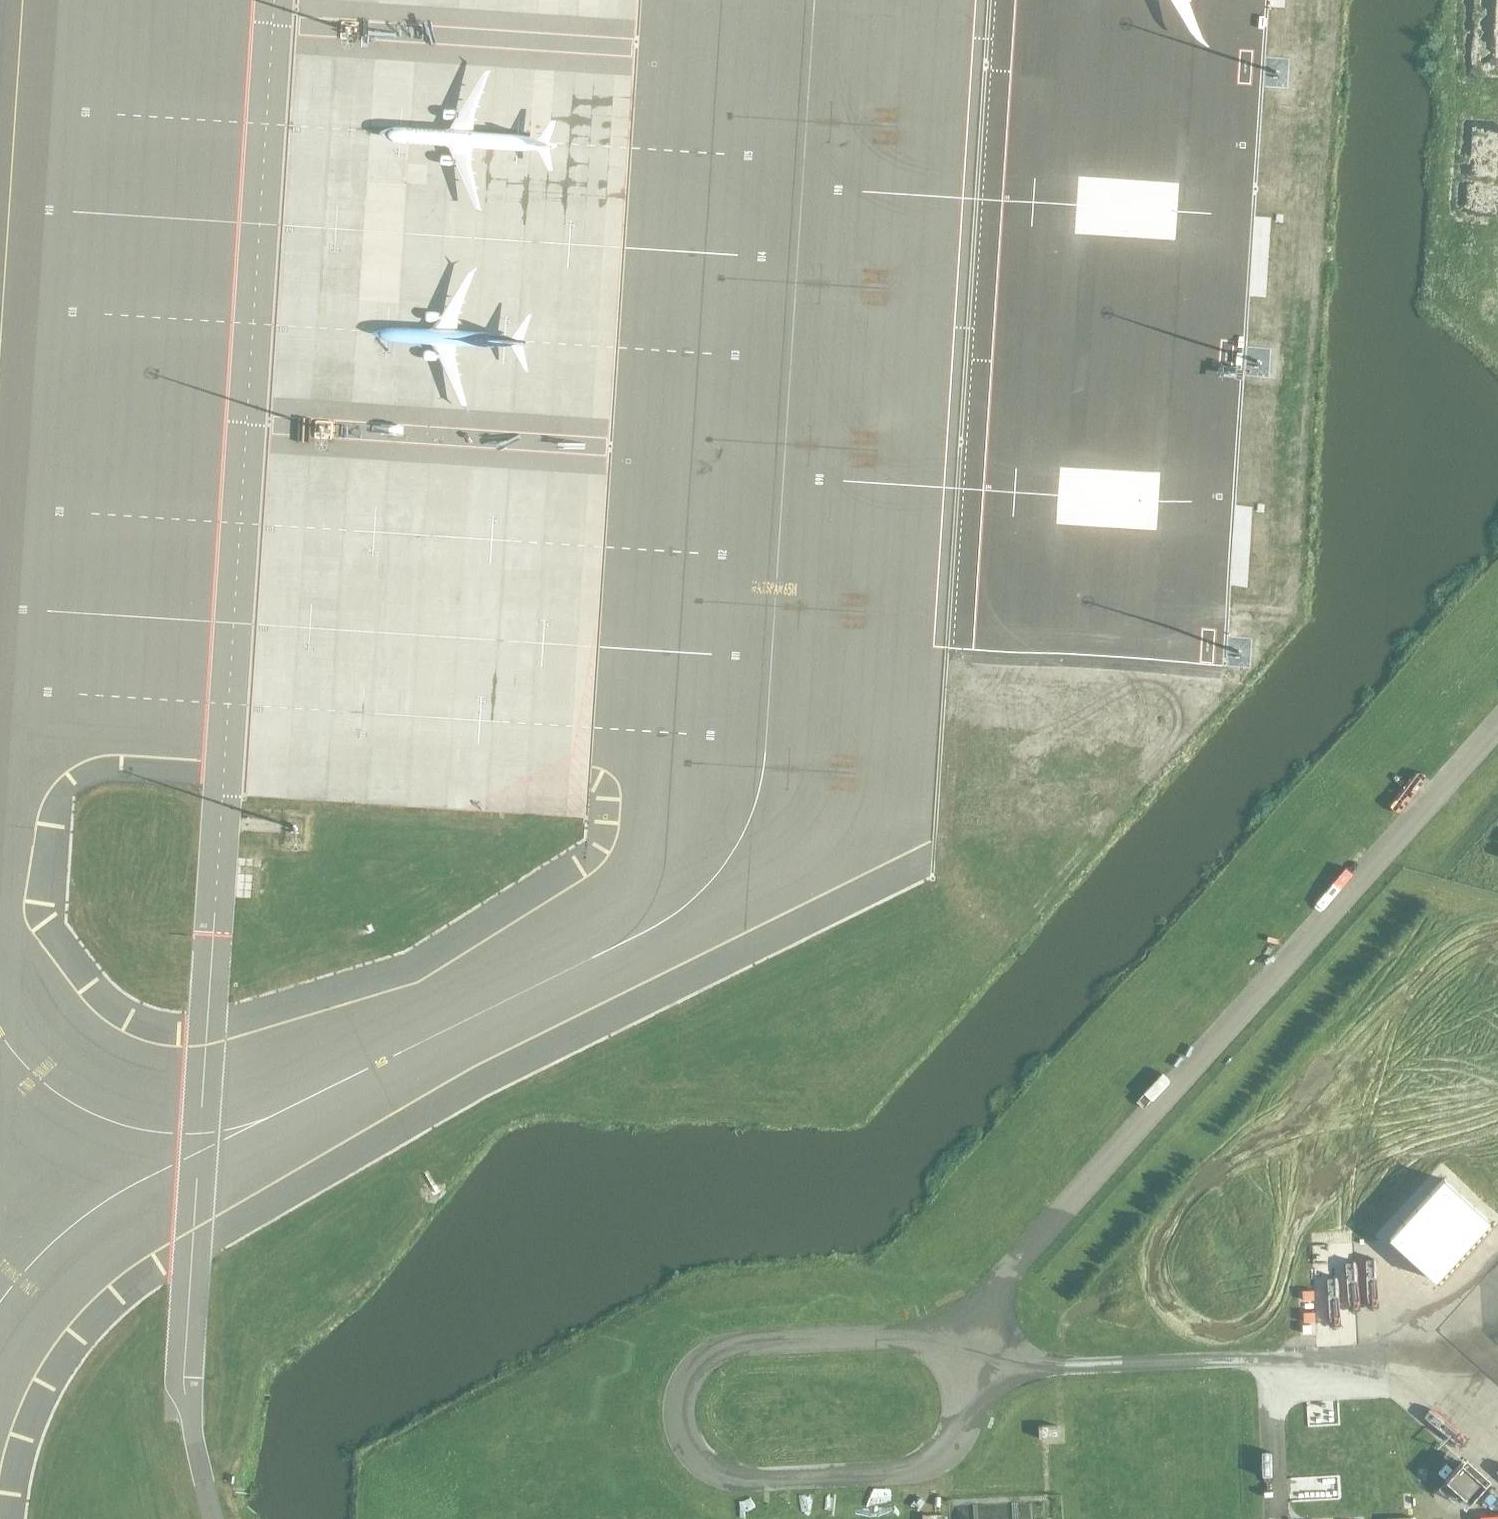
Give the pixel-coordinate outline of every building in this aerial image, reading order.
[(1443,1172),(1387,1233),(1434,1276),(1490,1216),(1443,1172)] [(1058,1423),(1038,1423),(1039,1437),(1059,1437),(1058,1423)] [(1446,1481),(1470,1501),(1486,1483),(1462,1461),(1445,1479),(1446,1481)] [(975,1518),(1033,1518),(1033,1501),(974,1503),(975,1518)]
